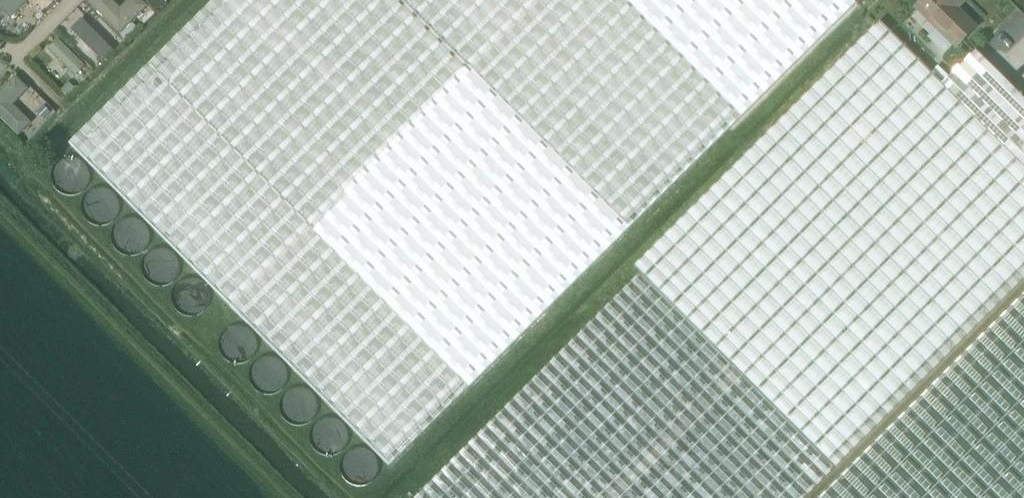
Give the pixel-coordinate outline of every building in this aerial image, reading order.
[(10,19),(30,0),(0,0),(0,8),(10,19)] [(69,145),(391,463),(623,233),(401,0),(212,0),(171,41),(128,85),(69,145)] [(114,0),(86,0),(119,35),(147,5),(142,0),(125,0),(120,6),(114,0)] [(623,233),(855,2),(853,0),(401,0),(623,233)] [(975,27),(957,9),(966,0),(965,0),(924,0),(916,7),(956,46),(975,27)] [(71,29),(103,61),(114,51),(82,19),(71,29)] [(936,63),(928,71),(879,22),(634,267),(641,273),(415,497),(807,497),(1023,281),(1023,102),(974,52),(950,77),(936,63)] [(48,49),(76,76),(85,67),(58,39),(48,49)] [(13,76),(0,89),(0,121),(16,137),(30,123),(12,105),(27,91),(13,76)] [(816,497),(1023,497),(1023,291),(816,497)]
